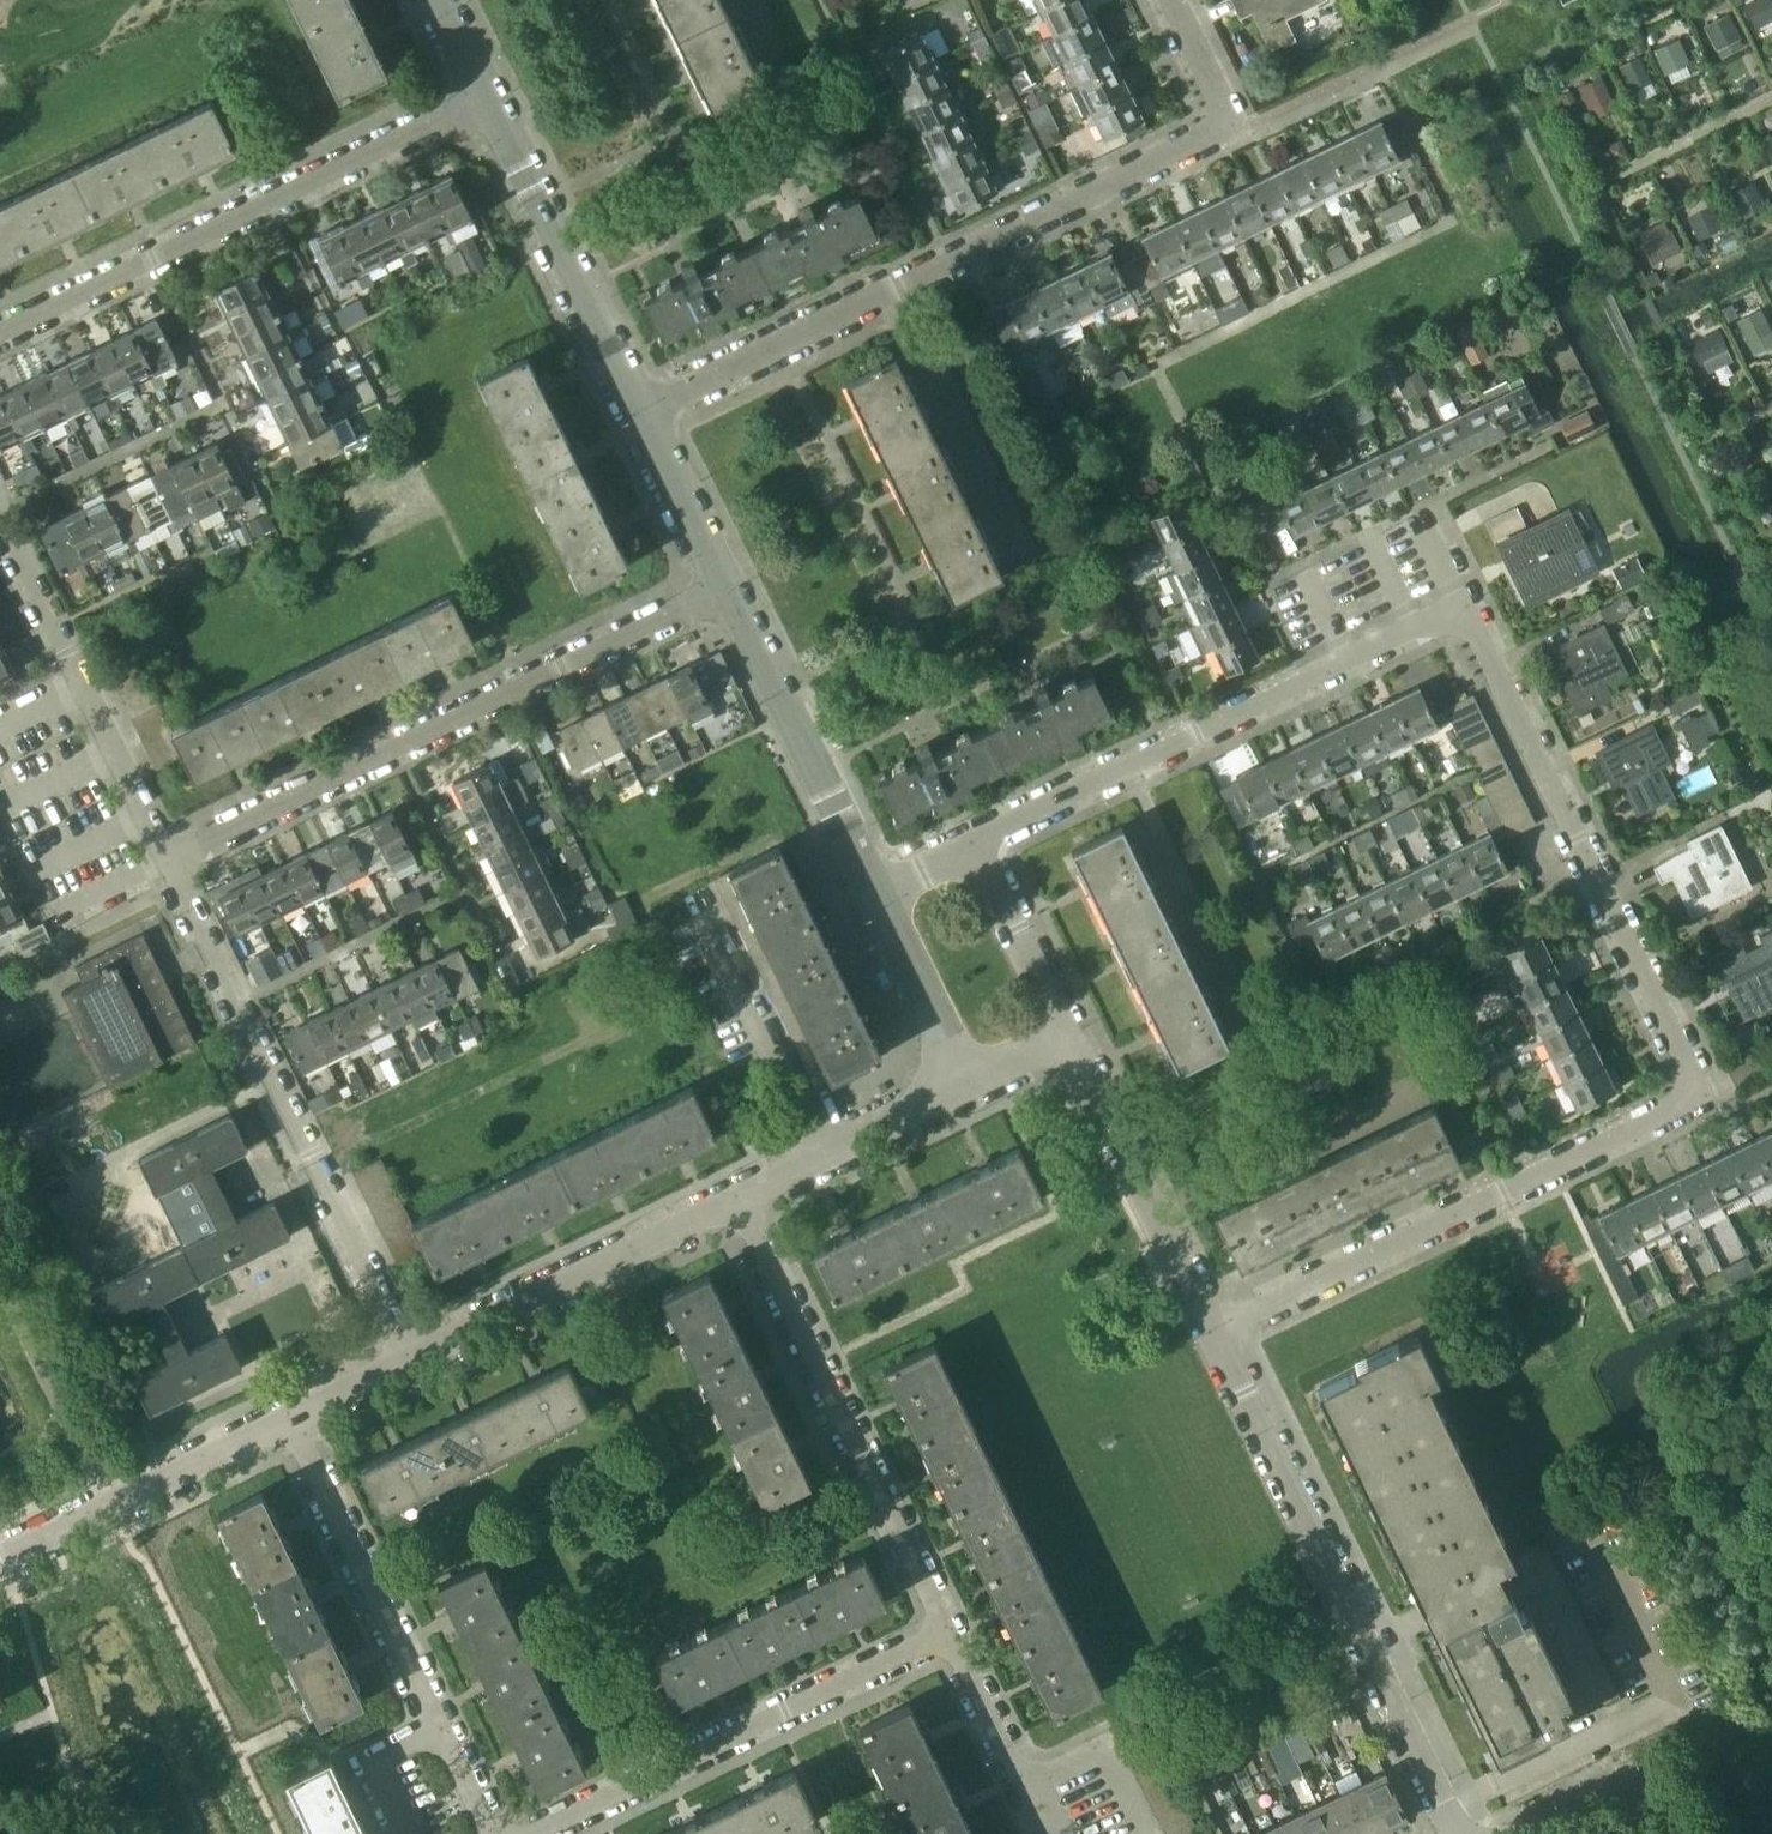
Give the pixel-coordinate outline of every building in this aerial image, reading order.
[(304,27),(351,4),(349,0),(291,0),(304,27)] [(720,0),(656,0),(675,39),(726,14),(720,0)] [(1039,8),(1052,34),(1091,15),(1083,0),(1055,0),(1039,8)] [(1233,10),(1232,10),(1233,13),(1249,5),(1269,47),(1267,48),(1268,50),(1293,38),(1283,19),(1315,4),(1324,0),(1229,0),(1233,10)] [(1771,21),(1771,4),(1770,0),(1754,0),(1744,5),(1756,29),(1771,21)] [(351,4),(304,27),(338,96),(337,96),(338,98),(386,75),(385,72),(384,73),(371,45),(373,44),(368,33),(366,34),(351,4)] [(762,86),(726,14),(675,39),(711,111),(762,86)] [(1091,15),(1052,34),(1064,60),(1103,41),(1091,15)] [(1706,28),(1719,53),(1742,42),(1729,16),(1706,28)] [(1006,35),(1001,26),(988,32),(993,42),(1006,35)] [(966,34),(969,42),(982,35),(979,28),(966,34)] [(920,34),(881,53),(893,79),(932,60),(920,34)] [(982,35),(969,42),(974,51),(987,45),(982,35)] [(1689,64),(1678,39),(1652,50),(1663,76),(1689,64)] [(1103,41),(1064,60),(1077,86),(1116,67),(1103,41)] [(932,60),(893,79),(906,105),(945,87),(932,60)] [(1650,80),(1640,60),(1620,69),(1631,91),(1650,80)] [(1116,67),(1077,86),(1090,113),(1129,94),(1116,67)] [(1010,76),(1014,85),(1027,78),(1023,70),(1010,76)] [(1611,100),(1600,76),(1577,87),(1588,111),(1611,100)] [(1027,78),(1014,85),(1018,94),(1031,87),(1027,78)] [(1008,87),(1004,79),(991,86),(995,94),(1008,87)] [(945,87),(906,105),(919,131),(958,112),(945,87)] [(1129,94),(1090,113),(1103,139),(1121,130),(1125,140),(1146,130),(1129,94)] [(209,104),(140,137),(163,183),(193,169),(194,171),(204,166),(203,164),(231,150),(232,151),(234,150),(211,102),(208,103),(209,104)] [(958,112),(919,131),(932,157),(970,138),(958,112)] [(1039,137),(1057,128),(1053,120),(1035,128),(1039,137)] [(1379,121),(1352,134),(1351,134),(1370,173),(1397,160),(1379,121)] [(1061,137),(1057,128),(1039,137),(1043,146),(1057,139),(1056,139),(1061,137)] [(1016,137),(1020,146),(1033,139),(1029,131),(1016,137)] [(1351,134),(1326,146),(1325,147),(1344,186),(1370,173),(1351,134)] [(140,137),(71,171),(93,217),(124,202),(125,205),(135,200),(134,198),(163,183),(140,137)] [(970,138),(932,157),(944,183),(983,164),(970,138)] [(1033,139),(1020,146),(1024,155),(1038,148),(1033,139)] [(1325,147),(1301,159),(1320,197),(1344,186),(1325,147)] [(1301,159),(1275,172),(1293,210),(1320,197),(1301,159)] [(983,164),(944,183),(957,210),(996,191),(983,164)] [(71,171),(1,205),(24,251),(54,237),(55,239),(65,234),(64,232),(93,217),(71,171)] [(1275,172),(1249,184),(1268,223),(1293,210),(1275,172)] [(450,175),(427,186),(455,244),(461,241),(455,227),(472,219),(450,175)] [(1765,207),(1752,181),(1728,193),(1741,219),(1765,207)] [(1249,184),(1223,197),(1242,236),(1268,223),(1249,184)] [(427,186),(405,197),(426,241),(443,233),(449,246),(455,244),(427,186)] [(823,221),(790,237),(786,230),(776,235),(774,232),(767,235),(768,238),(750,248),(764,279),(781,271),(784,276),(798,268),(802,276),(846,255),(842,247),(857,240),(854,235),(872,227),(856,195),(837,205),(836,202),(828,205),(830,208),(819,214),(823,221)] [(405,197),(383,208),(411,265),(417,262),(411,249),(426,241),(405,197)] [(1223,197),(1197,209),(1216,248),(1242,236),(1223,197)] [(1409,215),(1411,214),(1412,213),(1406,200),(1387,208),(1394,222),(1395,222),(1402,236),(1416,229),(1409,215)] [(0,205),(0,263),(24,251),(1,205),(0,205)] [(796,211),(803,224),(815,218),(808,205),(796,211)] [(383,208),(361,218),(382,262),(399,254),(406,268),(411,265),(383,208)] [(1394,222),(1387,208),(1378,213),(1384,227),(1394,222)] [(1197,209),(1170,223),(1189,261),(1216,248),(1197,209)] [(1718,228),(1709,209),(1687,219),(1696,238),(1718,228)] [(361,218),(339,229),(368,286),(373,284),(367,270),(382,262),(361,218)] [(1170,223),(1140,237),(1147,252),(1132,260),(1146,289),(1161,281),(1159,276),(1189,261),(1170,223)] [(317,240),(338,284),(355,276),(362,289),(368,286),(339,229),(317,240)] [(1681,251),(1670,230),(1641,244),(1651,265),(1681,251)] [(1366,254),(1374,249),(1368,236),(1359,240),(1366,254)] [(1299,244),(1306,257),(1314,253),(1308,240),(1299,244)] [(717,273),(684,290),(680,282),(669,287),(668,284),(660,287),(662,290),(642,300),(658,331),(675,323),(677,327),(692,320),(695,328),(739,307),(736,299),(750,292),(748,287),(764,279),(750,248),(731,257),(729,254),(722,257),(724,260),(713,266),(717,273)] [(290,280),(305,273),(294,250),(279,257),(290,280)] [(1108,253),(1083,265),(1101,304),(1107,317),(1132,305),(1135,310),(1152,302),(1146,289),(1132,260),(1116,268),(1108,253)] [(680,268),(686,281),(698,275),(692,262),(680,268)] [(1083,265),(1058,277),(1077,316),(1101,304),(1083,265)] [(1286,287),(1294,283),(1287,268),(1278,272),(1286,287)] [(257,269),(212,290),(224,313),(281,284),(278,279),(265,286),(257,269)] [(1648,290),(1659,285),(1654,274),(1643,279),(1648,290)] [(1058,277),(1032,290),(1057,341),(1082,328),(1077,316),(1058,277)] [(1225,302),(1238,296),(1232,282),(1219,288),(1225,302)] [(281,284),(224,313),(235,336),(279,314),(271,297),(284,291),(281,284)] [(1057,341),(1032,290),(1003,304),(1011,319),(995,327),(1009,356),(1025,348),(1028,355),(1057,341)] [(1730,305),(1721,309),(1727,320),(1735,316),(1730,305)] [(1760,309),(1735,321),(1748,347),(1771,335),(1771,332),(1760,309)] [(279,314),(235,336),(245,357),(303,329),(300,323),(286,329),(279,314)] [(1462,317),(1448,324),(1457,346),(1471,338),(1462,317)] [(156,318),(132,330),(160,387),(166,384),(160,371),(177,363),(156,318)] [(303,329),(245,357),(256,380),(300,358),(292,341),(305,335),(303,329)] [(132,330),(110,341),(132,385),(148,377),(155,389),(160,387),(132,330)] [(1728,351),(1717,330),(1688,345),(1699,365),(1728,351)] [(1121,347),(1115,335),(1105,340),(1111,352),(1121,347)] [(110,341),(88,351),(116,408),(122,405),(116,392),(132,385),(110,341)] [(1095,360),(1089,349),(1080,353),(1085,365),(1095,360)] [(88,351),(66,362),(87,406),(105,398),(111,411),(116,408),(88,351)] [(1461,354),(1450,359),(1456,370),(1467,364),(1461,354)] [(477,378),(511,447),(556,425),(543,398),(545,396),(539,384),(536,385),(522,356),(477,378)] [(300,358),(256,380),(266,401),(324,373),(321,367),(308,373),(300,358)] [(844,382),(879,454),(929,429),(894,358),(880,365),(878,362),(871,366),(872,369),(844,382)] [(66,362),(44,372),(72,430),(79,426),(72,414),(87,406),(66,362)] [(1148,373),(1144,363),(1132,368),(1137,378),(1148,373)] [(1112,390),(1127,383),(1121,370),(1106,377),(1112,390)] [(44,372),(23,383),(44,427),(61,419),(67,432),(72,430),(44,372)] [(324,373),(266,401),(277,423),(321,402),(313,385),(327,378),(324,373)] [(1417,374),(1408,379),(1415,392),(1423,387),(1417,374)] [(1520,376),(1507,382),(1506,380),(1480,393),(1484,402),(1501,434),(1526,422),(1531,434),(1553,424),(1547,409),(1538,413),(1520,376)] [(1408,379),(1398,384),(1404,397),(1415,392),(1408,379)] [(23,383),(1,394),(29,451),(35,448),(28,435),(44,427),(23,383)] [(1074,391),(1065,395),(1063,401),(1067,410),(1080,404),(1074,391)] [(17,441),(23,454),(29,451),(1,394),(0,394),(0,449),(17,441)] [(1365,399),(1357,403),(1365,421),(1374,416),(1365,399)] [(321,402),(277,423),(288,445),(345,417),(342,411),(329,417),(321,402)] [(1484,402),(1458,414),(1474,447),(1501,434),(1484,402)] [(1357,403),(1348,408),(1357,425),(1365,421),(1357,403)] [(1598,423),(1590,406),(1564,418),(1573,436),(1598,423)] [(1310,433),(1321,427),(1316,413),(1303,419),(1310,433)] [(1458,414),(1432,427),(1448,460),(1474,447),(1458,414)] [(345,417),(288,445),(299,467),(343,446),(335,429),(348,422),(345,417)] [(556,425),(511,447),(545,517),(590,495),(576,467),(579,466),(573,453),(570,454),(556,425)] [(1432,427),(1406,439),(1422,472),(1448,460),(1432,427)] [(929,429),(879,454),(913,524),(963,499),(929,429)] [(1406,439),(1380,452),(1397,485),(1422,472),(1406,439)] [(230,448),(221,452),(216,442),(192,454),(220,510),(226,507),(220,494),(237,486),(237,485),(246,480),(230,448)] [(1211,456),(1211,458),(1211,460),(1212,462),(1213,464),(1215,466),(1218,467),(1220,467),(1222,467),(1224,466),(1226,465),(1227,463),(1228,461),(1228,458),(1228,456),(1227,454),(1225,452),(1224,451),(1222,450),(1220,450),(1218,450),(1215,451),(1213,452),(1212,454),(1211,456)] [(1380,452),(1354,465),(1370,498),(1397,485),(1380,452)] [(192,454),(170,465),(191,508),(209,500),(215,513),(220,510),(192,454)] [(12,476),(18,488),(41,477),(35,464),(12,476)] [(170,465),(148,475),(176,532),(183,529),(176,516),(191,508),(170,465)] [(1354,465),(1328,477),(1345,510),(1370,498),(1354,465)] [(148,475),(125,486),(147,530),(165,521),(171,534),(176,532),(148,475)] [(1328,477),(1303,490),(1319,523),(1345,510),(1328,477)] [(1257,539),(1287,525),(1292,536),(1319,523),(1303,490),(1302,490),(1297,479),(1272,492),(1274,496),(1243,511),(1257,539)] [(125,486),(104,496),(132,553),(139,550),(132,537),(147,530),(125,486)] [(590,495),(545,517),(580,588),(625,566),(610,536),(613,535),(606,522),(604,523),(590,495)] [(104,496),(82,507),(103,551),(121,543),(127,556),(132,553),(104,496)] [(963,499),(913,524),(951,602),(1002,577),(963,499)] [(1149,518),(1162,545),(1195,529),(1182,502),(1149,518)] [(82,507),(60,518),(88,575),(110,564),(103,551),(82,507)] [(1504,547),(1510,559),(1518,555),(1521,562),(1509,568),(1525,600),(1544,591),(1547,596),(1583,579),(1569,550),(1592,538),(1578,510),(1504,547)] [(83,577),(88,575),(60,518),(38,528),(60,572),(77,564),(83,577)] [(1195,529),(1162,545),(1174,571),(1207,554),(1195,529)] [(1109,560),(1113,568),(1126,562),(1122,554),(1109,560)] [(1207,554),(1174,571),(1187,596),(1220,580),(1207,554)] [(1620,584),(1645,576),(1638,556),(1613,564),(1620,584)] [(1127,577),(1129,568),(1126,562),(1113,568),(1119,581),(1127,577)] [(1220,580),(1187,596),(1199,622),(1232,606),(1220,580)] [(451,595),(380,630),(402,676),(431,661),(432,664),(444,658),(443,656),(473,641),(451,595)] [(1626,596),(1598,609),(1605,624),(1633,610),(1626,596)] [(1147,605),(1134,611),(1138,620),(1151,614),(1147,605)] [(1232,606),(1199,622),(1212,648),(1245,632),(1232,606)] [(1151,614),(1138,620),(1142,629),(1155,622),(1151,614)] [(1624,672),(1601,625),(1546,651),(1569,699),(1570,699),(1602,683),(1624,672)] [(380,630),(311,664),(333,710),(362,695),(363,697),(375,691),(374,689),(402,676),(380,630)] [(1245,632),(1212,648),(1225,675),(1258,658),(1245,632)] [(0,650),(0,678),(14,671),(4,649),(0,650)] [(311,664),(241,698),(263,744),(293,729),(294,731),(305,726),(304,724),(333,710),(311,664)] [(689,666),(667,677),(685,714),(690,723),(712,712),(706,700),(711,697),(704,681),(698,684),(689,666)] [(1003,719),(984,728),(999,760),(1016,752),(1018,756),(1033,749),(1037,757),(1081,735),(1077,728),(1091,721),(1089,716),(1106,708),(1091,676),(1072,686),(1071,682),(1063,686),(1065,689),(1054,694),(1058,702),(1025,718),(1021,710),(1010,715),(1009,712),(1002,716),(1003,719)] [(667,677),(645,687),(663,724),(685,714),(667,677)] [(1610,700),(1602,683),(1570,699),(1578,715),(1610,700)] [(1693,685),(1667,702),(1676,715),(1702,699),(1693,685)] [(1038,704),(1050,699),(1043,686),(1031,691),(1038,704)] [(645,687),(623,698),(641,735),(663,724),(645,687)] [(1417,687),(1391,700),(1410,738),(1449,720),(1445,711),(1444,711),(1431,717),(1417,687)] [(1471,694),(1461,699),(1443,708),(1444,711),(1445,711),(1449,720),(1450,722),(1478,708),(1471,694)] [(241,698),(172,731),(171,732),(176,742),(183,756),(194,778),(224,763),(225,765),(236,759),(235,757),(263,744),(241,698)] [(623,698),(602,708),(620,745),(641,735),(623,698)] [(1391,700),(1365,712),(1384,751),(1410,738),(1391,700)] [(602,708),(580,719),(598,756),(620,745),(602,708)] [(1478,708),(1450,722),(1456,734),(1484,721),(1478,708)] [(1365,712),(1340,725),(1359,764),(1384,751),(1365,712)] [(1678,724),(1692,752),(1708,744),(1694,716),(1678,724)] [(580,719),(559,729),(567,747),(562,750),(570,766),(575,764),(577,766),(598,756),(580,719)] [(1484,721),(1456,734),(1463,748),(1491,734),(1484,721)] [(1340,725),(1314,737),(1333,776),(1359,764),(1340,725)] [(170,728),(142,742),(149,756),(176,742),(171,732),(172,731),(170,728)] [(951,754),(918,770),(914,762),(904,767),(902,764),(895,768),(896,771),(877,781),(892,812),(910,803),(912,808),(926,801),(930,809),(974,787),(970,780),(985,772),(983,768),(999,760),(984,728),(966,737),(964,734),(957,738),(958,741),(947,746),(951,754)] [(1639,731),(1595,752),(1609,780),(1622,774),(1625,780),(1621,782),(1636,813),(1661,800),(1647,771),(1656,767),(1639,731)] [(1491,734),(1463,748),(1469,761),(1497,747),(1491,734)] [(1314,737),(1288,750),(1307,789),(1333,776),(1314,737)] [(176,742),(149,756),(156,769),(183,756),(176,742)] [(915,749),(921,762),(933,756),(926,743),(915,749)] [(1497,747),(1469,761),(1475,774),(1503,760),(1497,747)] [(1288,750),(1261,763),(1280,802),(1307,789),(1288,750)] [(674,756),(656,765),(660,774),(679,765),(674,756)] [(519,765),(523,773),(538,766),(534,758),(519,765)] [(497,759),(452,782),(462,803),(499,785),(499,786),(508,782),(497,759)] [(1503,760),(1475,774),(1482,787),(1510,773),(1503,760)] [(1261,763),(1234,776),(1253,815),(1280,802),(1261,763)] [(639,773),(644,782),(660,774),(656,765),(639,773)] [(538,766),(523,773),(528,783),(543,775),(538,766)] [(1488,800),(1516,786),(1510,773),(1482,787),(1487,797),(1488,800)] [(638,791),(631,777),(615,785),(621,799),(638,791)] [(1410,784),(1402,788),(1409,801),(1417,797),(1410,784)] [(499,785),(462,803),(472,824),(510,807),(499,786),(499,785)] [(1516,786),(1488,800),(1494,813),(1522,799),(1516,786)] [(1409,801),(1402,788),(1389,794),(1396,808),(1409,801)] [(560,810),(555,801),(553,795),(543,800),(549,815),(560,810)] [(1494,813),(1488,800),(1487,797),(1474,802),(1482,818),(1494,813)] [(1522,799),(1494,813),(1501,826),(1529,812),(1522,799)] [(1426,817),(1420,803),(1412,807),(1418,821),(1426,817)] [(510,807),(472,824),(483,846),(520,829),(510,807)] [(1358,809),(1351,813),(1357,826),(1365,822),(1358,809)] [(567,825),(560,810),(549,815),(556,830),(567,825)] [(391,811),(368,822),(387,859),(393,872),(416,861),(407,842),(415,838),(406,819),(397,823),(391,811)] [(1410,829),(1402,812),(1386,820),(1395,837),(1410,829)] [(1529,812),(1501,826),(1506,835),(1505,835),(1507,838),(1534,824),(1529,812)] [(1341,818),(1347,831),(1357,826),(1351,813),(1341,818)] [(1501,826),(1494,813),(1482,818),(1488,832),(1501,826)] [(368,822),(347,833),(365,870),(387,859),(368,822)] [(1690,852),(1679,857),(1676,853),(1652,867),(1659,883),(1673,876),(1688,908),(1707,898),(1710,905),(1747,887),(1738,867),(1739,866),(1719,824),(1684,841),(1690,852)] [(1070,851),(1098,908),(1106,924),(1156,900),(1120,826),(1070,851)] [(1507,871),(1492,841),(1505,835),(1506,835),(1501,826),(1488,832),(1462,845),(1481,884),(1507,871)] [(520,829),(483,846),(494,868),(530,850),(531,850),(520,829)] [(1368,829),(1360,833),(1367,846),(1375,842),(1368,829)] [(347,833),(326,843),(344,880),(365,870),(347,833)] [(1367,846),(1360,833),(1351,837),(1357,851),(1367,846)] [(1306,834),(1298,838),(1305,852),(1313,848),(1306,834)] [(1289,843),(1296,856),(1305,852),(1298,838),(1289,843)] [(326,843),(304,854),(322,891),(344,880),(326,843)] [(561,852),(566,860),(581,853),(576,844),(561,852)] [(530,850),(494,868),(504,889),(550,867),(540,845),(531,850),(530,850)] [(1462,845),(1436,857),(1455,896),(1481,884),(1462,845)] [(777,846),(728,871),(713,878),(747,947),(761,940),(811,916),(777,846)] [(581,853),(566,860),(570,869),(585,862),(581,853)] [(304,854),(282,864),(300,901),(322,891),(304,854)] [(1436,857),(1411,870),(1430,909),(1455,896),(1436,857)] [(282,864),(260,875),(278,912),(300,901),(282,864)] [(550,867),(504,889),(515,911),(552,894),(561,890),(550,867)] [(1411,870),(1385,882),(1404,921),(1430,909),(1411,870)] [(12,893),(1,871),(0,871),(0,899),(12,893)] [(260,875),(240,885),(258,922),(278,912),(260,875)] [(220,916),(226,913),(236,933),(258,922),(240,885),(235,876),(207,890),(220,916)] [(1385,882),(1359,895),(1378,934),(1404,921),(1385,882)] [(418,887),(413,890),(404,894),(412,909),(425,903),(418,887)] [(582,894),(586,903),(602,896),(597,887),(582,894)] [(23,915),(12,893),(0,899),(0,935),(10,929),(7,923),(23,915)] [(412,909),(404,894),(392,900),(399,916),(412,909)] [(552,894),(515,911),(525,933),(562,915),(552,894)] [(1359,895),(1332,908),(1351,947),(1378,934),(1359,895)] [(602,896),(586,903),(591,912),(606,904),(602,896)] [(1156,900),(1106,924),(1141,997),(1192,973),(1156,900)] [(1332,908),(1307,920),(1304,914),(1285,924),(1297,948),(1314,939),(1324,960),(1351,947),(1332,908)] [(562,915),(525,933),(536,955),(573,937),(582,933),(571,911),(562,915)] [(368,930),(364,922),(361,915),(352,919),(360,934),(368,930)] [(379,915),(364,922),(368,930),(383,923),(379,915)] [(811,916),(761,940),(747,947),(780,1016),(795,1009),(845,985),(811,916)] [(20,952),(50,937),(42,922),(13,937),(20,952)] [(341,944),(335,930),(318,938),(325,951),(341,944)] [(1704,959),(1720,990),(1727,987),(1731,995),(1737,992),(1748,1016),(1769,1006),(1767,1003),(1771,1000),(1771,930),(1758,937),(1762,945),(1744,954),(1739,942),(1704,959)] [(142,932),(74,966),(74,967),(75,967),(82,981),(61,991),(107,1085),(195,1042),(195,1041),(194,1041),(166,983),(142,934),(143,934),(142,932)] [(1537,934),(1499,953),(1512,979),(1551,961),(1537,934)] [(325,951),(318,938),(304,944),(311,958),(325,951)] [(458,948),(435,959),(453,996),(476,985),(475,982),(480,979),(472,963),(467,966),(458,948)] [(291,968),(284,953),(275,957),(282,972),(291,968)] [(282,972),(275,957),(274,956),(249,968),(257,984),(282,972)] [(435,959),(413,970),(432,1007),(453,996),(435,959)] [(1551,961),(1512,979),(1525,1005),(1563,987),(1551,961)] [(877,971),(883,983),(891,979),(885,967),(877,971)] [(413,970),(392,980),(410,1017),(416,1028),(437,1017),(432,1007),(413,970)] [(1192,973),(1141,997),(1177,1070),(1227,1046),(1192,973)] [(392,980),(371,990),(389,1027),(410,1017),(392,980)] [(845,985),(795,1009),(780,1016),(815,1087),(880,1056),(845,985)] [(1563,987),(1525,1005),(1537,1031),(1576,1012),(1563,987)] [(371,990),(349,1001),(367,1038),(389,1027),(371,990)] [(1465,991),(1452,998),(1456,1007),(1469,1000),(1465,991)] [(1469,1000),(1456,1007),(1460,1015),(1473,1009),(1469,1000)] [(349,1001),(327,1012),(345,1049),(367,1038),(349,1001)] [(327,1012),(306,1022),(324,1059),(345,1049),(327,1012)] [(1576,1012),(1537,1031),(1550,1057),(1588,1038),(1576,1012)] [(474,1015),(465,1020),(472,1035),(482,1031),(474,1015)] [(457,1024),(464,1039),(472,1035),(465,1020),(457,1024)] [(306,1022),(284,1033),(302,1070),(324,1059),(306,1022)] [(430,1036),(422,1040),(430,1056),(438,1052),(430,1036)] [(1588,1038),(1550,1057),(1562,1083),(1601,1064),(1588,1038)] [(430,1056),(422,1040),(414,1044),(422,1060),(430,1056)] [(1490,1043),(1477,1049),(1481,1058),(1494,1052),(1490,1043)] [(1494,1052),(1481,1058),(1486,1067),(1498,1060),(1494,1052)] [(388,1058),(379,1062),(386,1077),(396,1073),(388,1058)] [(371,1066),(378,1081),(386,1077),(379,1062),(371,1066)] [(1601,1064),(1562,1083),(1575,1109),(1614,1090),(1601,1064)] [(365,1087),(357,1072),(349,1076),(356,1091),(365,1087)] [(337,1085),(323,1092),(329,1105),(343,1098),(337,1085)] [(690,1086),(620,1120),(644,1170),(715,1136),(690,1086)] [(1515,1095),(1502,1101),(1507,1110),(1520,1103),(1515,1095)] [(731,1096),(711,1106),(723,1132),(744,1122),(731,1096)] [(1520,1103),(1507,1110),(1511,1118),(1524,1112),(1520,1103)] [(1458,1161),(1431,1107),(1358,1143),(1385,1197),(1458,1161)] [(235,1219),(210,1166),(247,1148),(230,1113),(138,1158),(155,1193),(192,1175),(218,1227),(90,1290),(107,1325),(144,1307),(169,1359),(132,1377),(149,1412),(241,1367),(224,1332),(187,1351),(161,1298),(290,1235),(273,1201),(235,1219)] [(620,1120),(551,1154),(575,1204),(644,1170),(620,1120)] [(1754,1139),(1771,1175),(1771,1130),(1754,1139)] [(4,1138),(4,1137),(0,1139),(0,1152),(3,1159),(12,1154),(4,1138)] [(1728,1151),(1747,1190),(1771,1178),(1771,1175),(1754,1139),(1728,1151)] [(1358,1143),(1286,1178),(1312,1232),(1385,1197),(1358,1143)] [(1018,1148),(949,1182),(973,1232),(1043,1198),(1018,1148)] [(1728,1151),(1702,1164),(1721,1203),(1747,1190),(1728,1151)] [(551,1154),(481,1188),(506,1238),(575,1204),(551,1154)] [(380,1158),(352,1171),(358,1185),(386,1171),(380,1158)] [(1702,1164),(1676,1177),(1695,1215),(1721,1203),(1702,1164)] [(386,1171),(358,1185),(364,1198),(392,1184),(386,1171)] [(1676,1177),(1651,1189),(1669,1228),(1695,1215),(1676,1177)] [(1286,1178),(1213,1214),(1239,1267),(1312,1232),(1286,1178)] [(949,1182),(908,1202),(880,1216),(904,1266),(973,1232),(949,1182)] [(392,1184),(364,1198),(370,1210),(399,1197),(392,1184)] [(417,1235),(424,1249),(436,1272),(506,1238),(481,1188),(411,1222),(417,1235)] [(1651,1189),(1625,1202),(1643,1240),(1669,1228),(1651,1189)] [(399,1197),(370,1210),(377,1223),(405,1209),(399,1197)] [(1609,1241),(1613,1249),(1615,1254),(1643,1240),(1625,1202),(1597,1216),(1601,1225),(1605,1233),(1609,1241)] [(405,1209),(377,1223),(383,1236),(411,1222),(405,1209)] [(880,1216),(840,1235),(809,1250),(833,1300),(904,1266),(880,1216)] [(411,1222),(383,1236),(389,1249),(417,1235),(411,1222)] [(1601,1225),(1586,1232),(1590,1240),(1605,1233),(1601,1225)] [(1605,1233),(1590,1240),(1594,1248),(1609,1241),(1605,1233)] [(417,1235),(389,1249),(396,1263),(424,1249),(417,1235)] [(1609,1241),(1594,1248),(1598,1256),(1613,1249),(1609,1241)] [(1613,1249),(1598,1256),(1602,1264),(1617,1257),(1615,1254),(1613,1249)] [(1617,1257),(1602,1264),(1606,1272),(1621,1265),(1617,1257)] [(1621,1265),(1606,1272),(1609,1280),(1624,1272),(1621,1265)] [(1624,1272),(1609,1280),(1613,1288),(1628,1281),(1624,1272)] [(674,1289),(664,1294),(661,1296),(695,1365),(741,1343),(727,1314),(729,1313),(724,1302),(722,1303),(707,1273),(674,1289)] [(1628,1281),(1613,1288),(1618,1297),(1633,1289),(1628,1281)] [(662,1290),(664,1294),(674,1289),(672,1285),(662,1290)] [(1633,1289),(1618,1297),(1621,1305),(1636,1297),(1633,1289)] [(1146,1313),(1155,1309),(1149,1296),(1140,1301),(1146,1313)] [(1318,1387),(1315,1388),(1324,1408),(1328,1406),(1331,1404),(1337,1415),(1333,1417),(1330,1419),(1339,1438),(1342,1436),(1346,1434),(1351,1446),(1348,1447),(1345,1449),(1354,1468),(1357,1466),(1361,1464),(1366,1476),(1363,1478),(1360,1479),(1369,1498),(1372,1496),(1375,1495),(1381,1506),(1377,1508),(1374,1509),(1383,1528),(1386,1527),(1390,1525),(1396,1536),(1392,1538),(1389,1539),(1398,1558),(1401,1557),(1405,1555),(1410,1566),(1407,1568),(1404,1569),(1413,1589),(1416,1588),(1420,1586),(1425,1597),(1420,1600),(1421,1603),(1423,1602),(1437,1630),(1434,1631),(1443,1650),(1449,1647),(1455,1658),(1449,1661),(1458,1680),(1464,1677),(1470,1688),(1464,1691),(1463,1691),(1472,1710),(1479,1707),(1484,1718),(1478,1721),(1487,1740),(1493,1737),(1499,1748),(1496,1750),(1496,1751),(1497,1753),(1536,1734),(1544,1730),(1618,1694),(1605,1668),(1604,1669),(1600,1671),(1562,1593),(1566,1591),(1567,1590),(1557,1571),(1552,1573),(1537,1543),(1514,1555),(1511,1556),(1503,1539),(1500,1541),(1496,1542),(1491,1531),(1494,1529),(1497,1528),(1488,1508),(1485,1509),(1481,1511),(1476,1500),(1479,1498),(1482,1497),(1473,1478),(1470,1479),(1466,1481),(1461,1470),(1465,1468),(1467,1466),(1458,1447),(1455,1449),(1452,1451),(1446,1439),(1450,1438),(1453,1436),(1444,1417),(1441,1419),(1437,1420),(1432,1409),(1438,1406),(1426,1381),(1436,1376),(1416,1335),(1415,1332),(1396,1341),(1397,1344),(1399,1348),(1358,1368),(1358,1367),(1318,1387)] [(741,1343),(695,1365),(728,1434),(775,1412),(761,1383),(763,1382),(757,1371),(756,1372),(741,1343)] [(932,1343),(882,1367),(914,1433),(964,1408),(932,1343)] [(536,1375),(526,1381),(527,1382),(498,1396),(521,1442),(590,1409),(567,1362),(537,1377),(536,1375)] [(467,1409),(457,1414),(458,1416),(429,1430),(452,1476),(521,1442),(498,1396),(468,1411),(467,1409)] [(964,1408),(914,1433),(950,1506),(1000,1482),(964,1408)] [(775,1412),(728,1434),(763,1504),(809,1481),(794,1452),(796,1451),(791,1440),(789,1441),(775,1412)] [(398,1443),(388,1448),(389,1450),(359,1464),(381,1510),(452,1476),(429,1430),(399,1444),(398,1443)] [(1000,1482),(950,1506),(984,1576),(1034,1551),(1000,1482)] [(260,1492),(218,1513),(251,1582),(294,1561),(260,1492)] [(1034,1551),(984,1576),(1017,1645),(1068,1621),(1034,1551)] [(861,1555),(817,1576),(792,1588),(815,1635),(843,1621),(844,1623),(855,1617),(854,1616),(884,1601),(861,1555)] [(450,1575),(440,1581),(437,1582),(451,1612),(450,1613),(455,1623),(457,1623),(471,1652),(518,1630),(483,1559),(450,1575)] [(294,1561),(251,1582),(285,1652),(328,1631),(294,1561)] [(438,1576),(440,1581),(450,1575),(448,1571),(438,1576)] [(792,1588),(748,1610),(723,1622),(746,1668),(774,1654),(775,1656),(786,1651),(785,1649),(815,1635),(792,1588)] [(1068,1621),(1017,1645),(1052,1715),(1102,1691),(1068,1621)] [(723,1622),(679,1644),(653,1656),(669,1690),(674,1700),(676,1703),(705,1688),(706,1690),(717,1684),(716,1683),(746,1668),(723,1622)] [(518,1630),(471,1652),(485,1681),(483,1682),(489,1692),(490,1692),(504,1721),(551,1698),(518,1630)] [(328,1631),(285,1652),(320,1722),(363,1701),(328,1631)] [(670,1702),(674,1700),(669,1690),(665,1692),(670,1702)] [(551,1698),(504,1721),(518,1750),(517,1751),(522,1761),(524,1761),(538,1790),(585,1768),(551,1698)] [(1339,1709),(1345,1722),(1357,1716),(1350,1703),(1339,1709)] [(907,1704),(858,1728),(892,1798),(942,1774),(927,1744),(908,1704),(907,1704)] [(1300,1728),(1306,1741),(1318,1736),(1311,1722),(1300,1728)] [(1318,1736),(1306,1741),(1313,1754),(1324,1749),(1318,1736)] [(1267,1744),(1256,1749),(1262,1762),(1274,1757),(1267,1744)] [(285,1777),(313,1833),(344,1833),(362,1825),(328,1756),(285,1777)] [(1253,1757),(1244,1761),(1250,1775),(1260,1770),(1253,1757)] [(1280,1770),(1274,1757),(1262,1762),(1269,1776),(1271,1775),(1275,1773),(1280,1770)] [(1212,1771),(1218,1784),(1229,1778),(1223,1765),(1212,1771)] [(1165,1766),(1138,1780),(1144,1792),(1171,1779),(1165,1766)] [(752,1790),(740,1796),(724,1804),(738,1833),(789,1833),(817,1820),(793,1770),(762,1785),(752,1790)] [(1261,1772),(1252,1777),(1258,1791),(1268,1786),(1261,1772)] [(1406,1817),(1384,1772),(1361,1783),(1383,1829),(1406,1817)] [(1288,1800),(1275,1773),(1271,1775),(1284,1802),(1288,1800)] [(892,1798),(909,1833),(971,1833),(942,1774),(892,1798)] [(1229,1778),(1218,1784),(1225,1797),(1236,1792),(1229,1778)] [(1171,1779),(1144,1792),(1150,1805),(1178,1792),(1171,1779)] [(1361,1783),(1339,1794),(1359,1833),(1372,1833),(1383,1829),(1361,1783)] [(1339,1794),(1317,1805),(1331,1833),(1359,1833),(1339,1794)] [(683,1823),(673,1828),(662,1833),(738,1833),(724,1804),(693,1819),(683,1823)] [(1317,1805),(1295,1815),(1304,1833),(1331,1833),(1317,1805)] [(1295,1815),(1273,1826),(1277,1833),(1304,1833),(1295,1815)] [(344,1833),(366,1833),(362,1825),(344,1833)]
